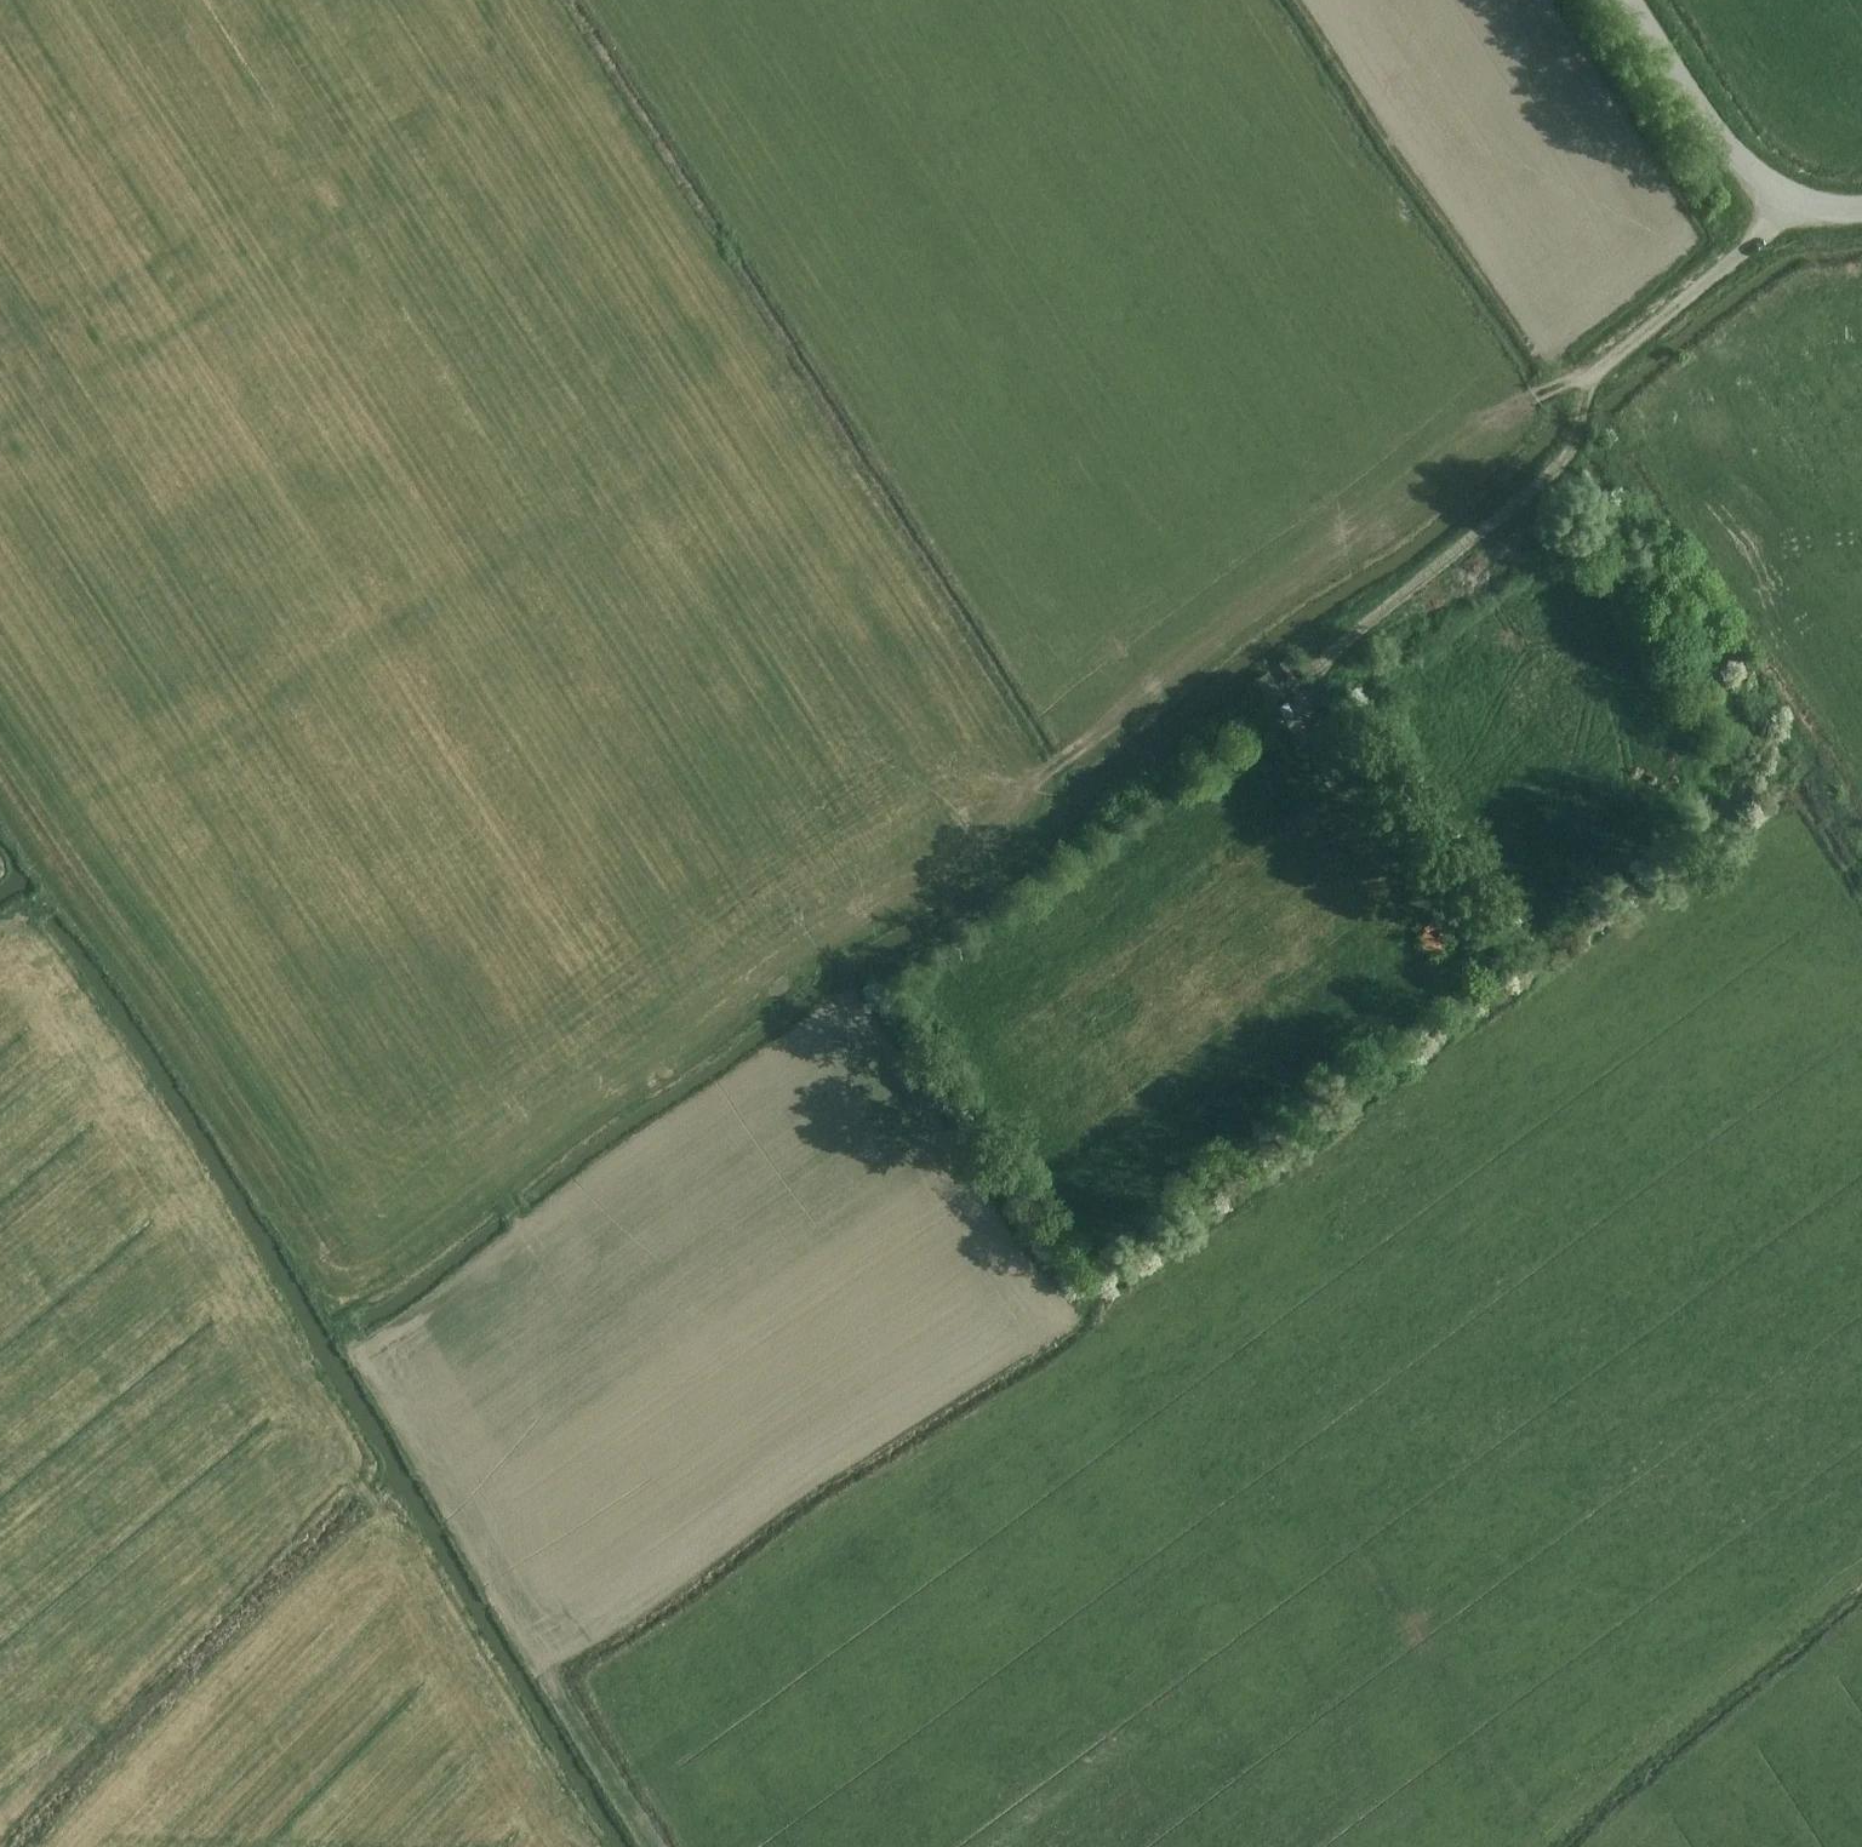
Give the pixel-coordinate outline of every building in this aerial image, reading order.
[(1269,670),(1258,678),(1274,700),(1285,692),(1269,670)] [(1453,921),(1421,921),(1421,951),(1453,951),(1453,921)]
